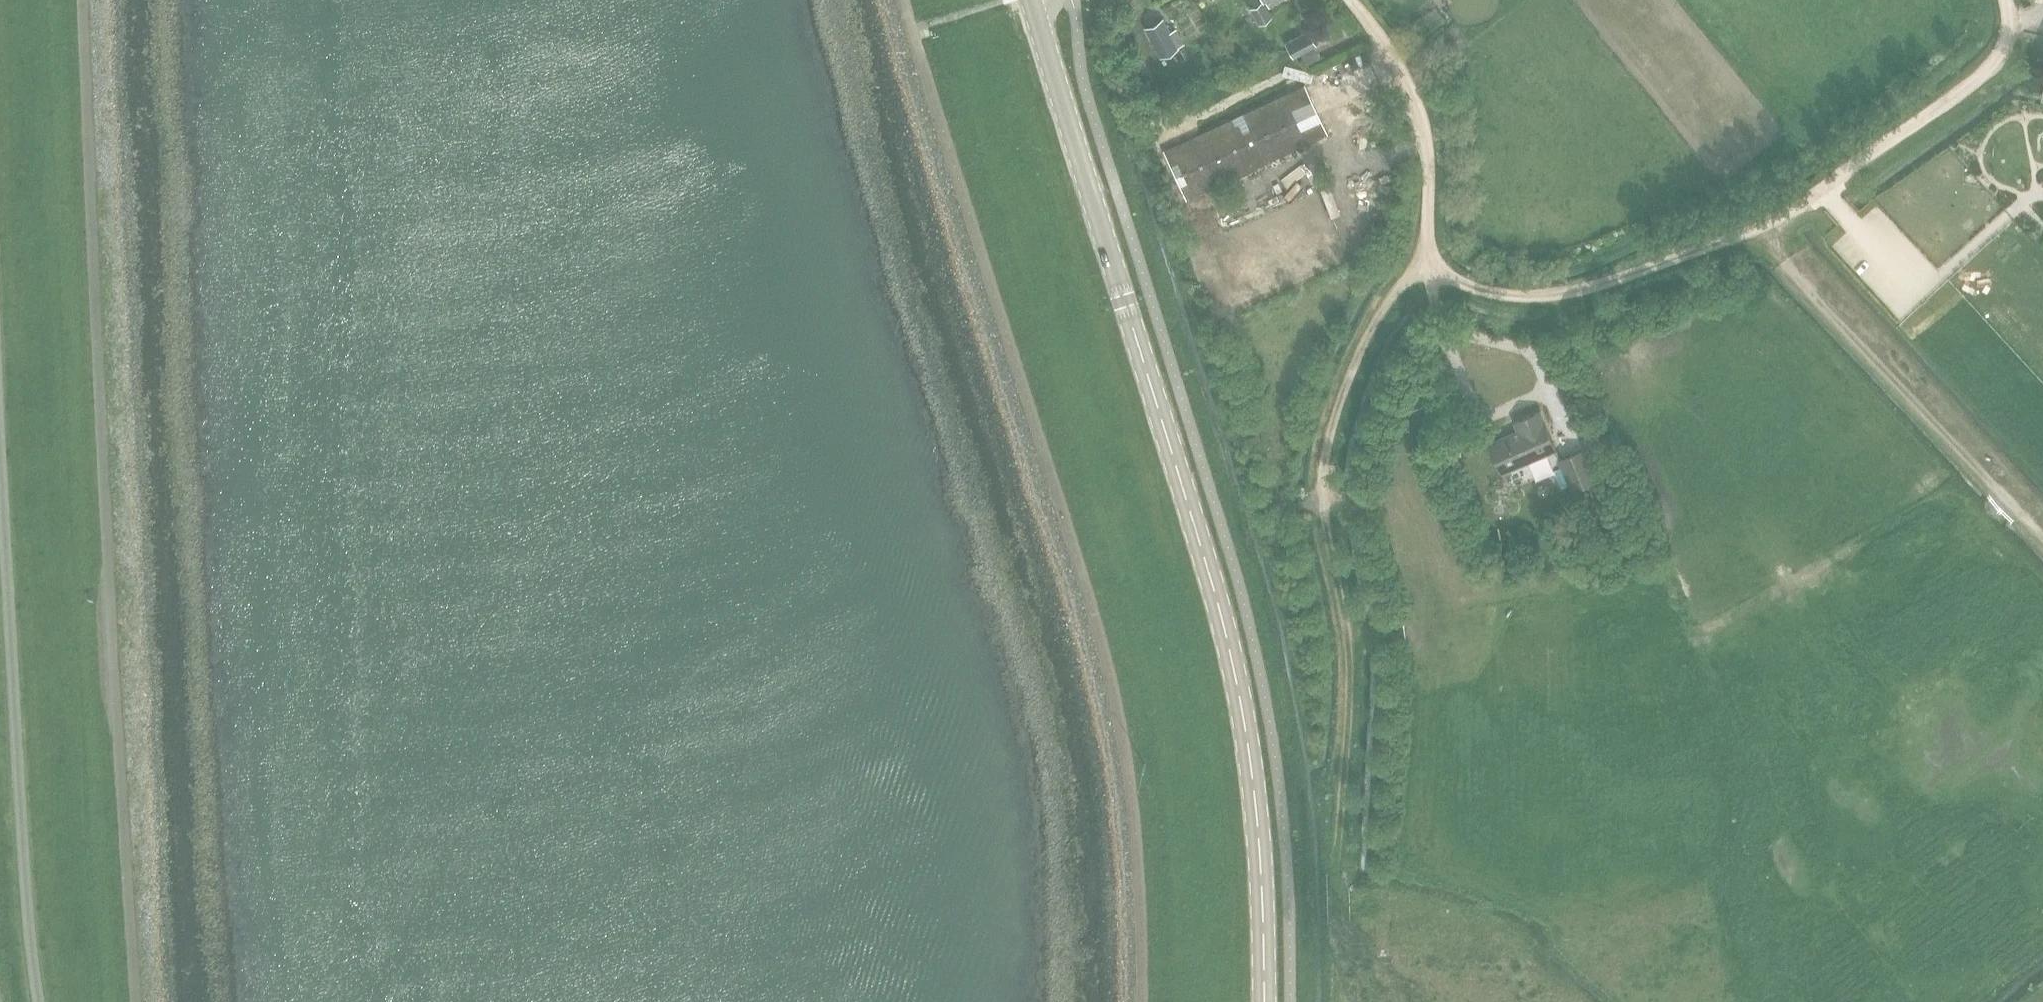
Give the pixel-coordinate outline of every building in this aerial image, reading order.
[(1258,22),(1271,15),(1262,1),(1250,7),(1258,22)] [(1159,57),(1184,43),(1176,27),(1170,30),(1163,17),(1143,27),(1159,57)] [(1323,60),(1308,29),(1285,41),(1293,57),(1302,52),(1310,67),(1323,60)] [(1319,51),(1335,46),(1331,36),(1316,42),(1319,51)] [(1186,197),(1327,132),(1304,84),(1163,150),(1186,197)] [(1519,430),(1490,442),(1503,471),(1556,448),(1540,410),(1515,421),(1519,430)] [(1584,448),(1560,458),(1573,487),(1597,477),(1584,448)]
